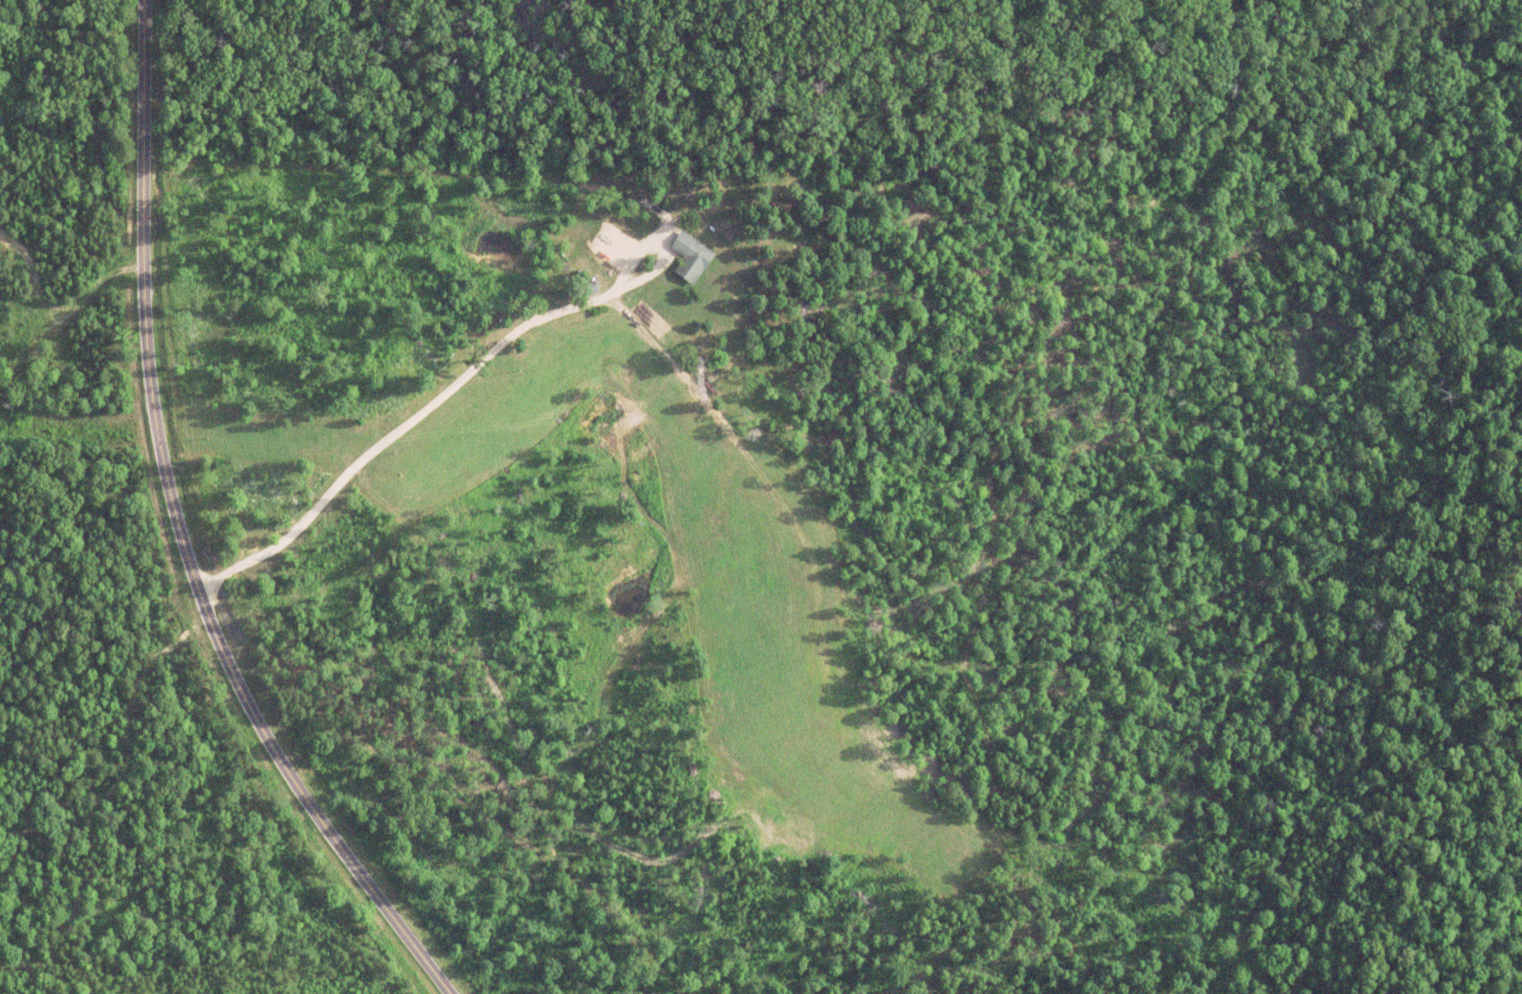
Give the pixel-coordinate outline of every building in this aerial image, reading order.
[(687,253),(697,237),(683,228),(673,245),(687,253)] [(695,283),(718,252),(699,238),(676,270),(695,283)]
